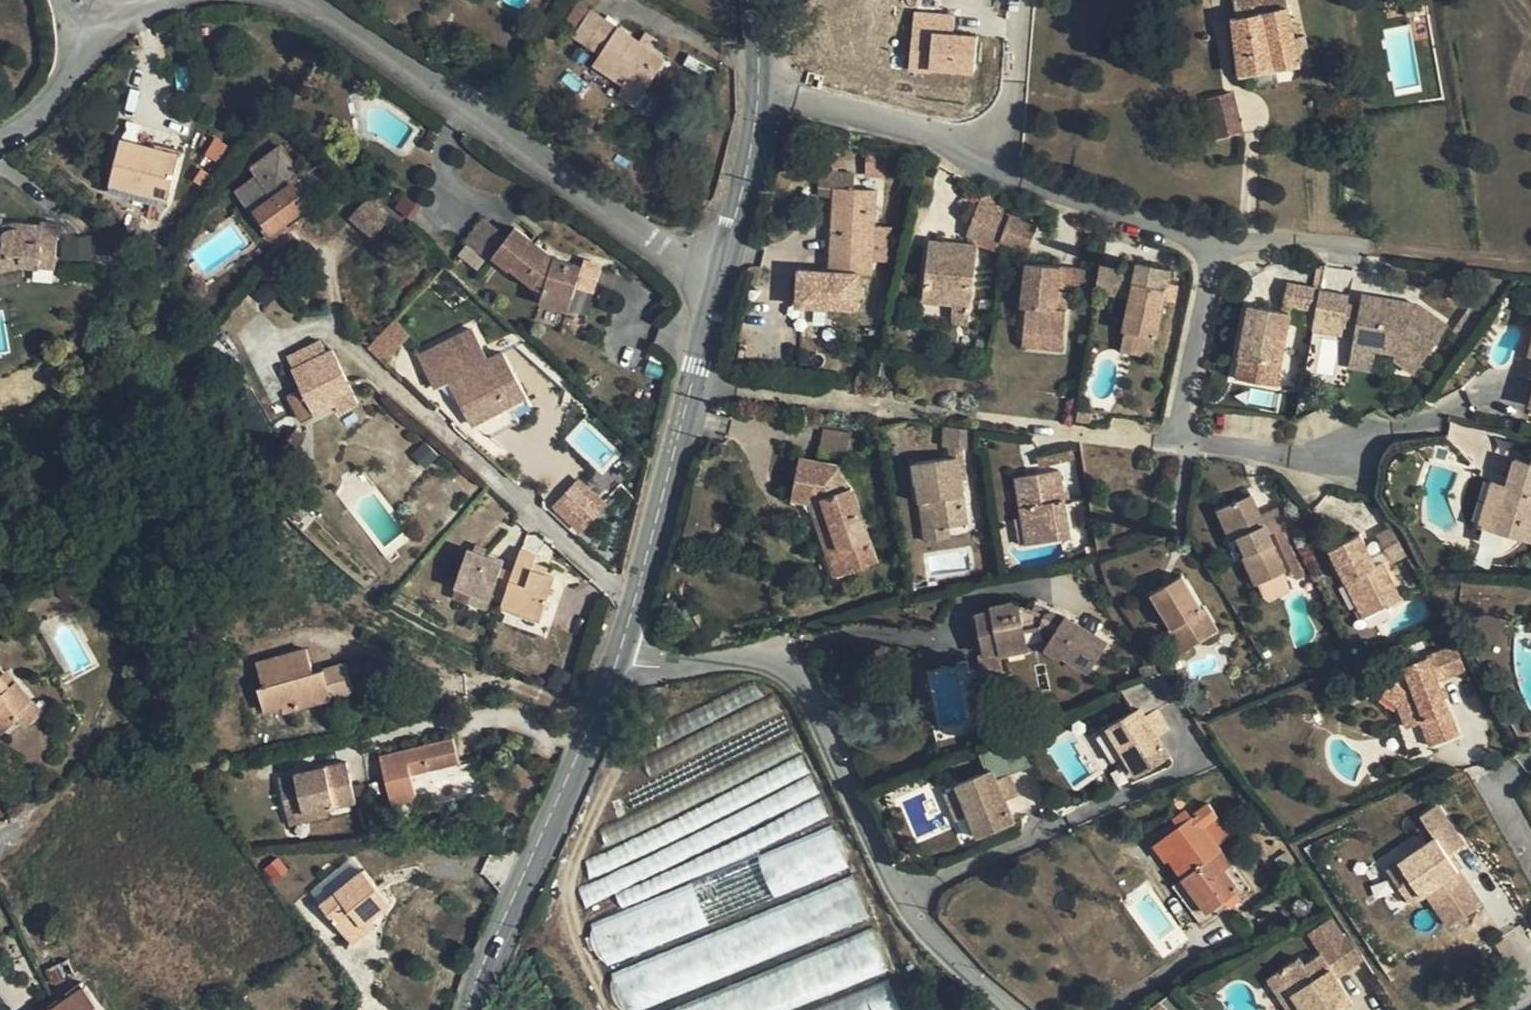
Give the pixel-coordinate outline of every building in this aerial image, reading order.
[(1235,16),(1288,6),(1287,0),(1232,0),(1235,16)] [(562,27),(573,35),(591,9),(579,2),(562,27)] [(1240,73),(1300,63),(1295,37),(1288,6),(1235,16),(1233,18),(1240,73)] [(665,59),(651,50),(639,42),(591,9),(573,35),(600,53),(595,62),(625,83),(628,80),(644,90),(665,59)] [(953,33),(954,14),(912,10),(906,73),(974,79),(978,35),(953,33)] [(646,33),(639,42),(651,50),(658,41),(646,33)] [(1295,37),(1300,63),(1312,61),(1305,35),(1295,37)] [(636,104),(644,90),(628,80),(625,83),(619,92),(636,104)] [(1219,137),(1242,131),(1231,93),(1208,98),(1219,137)] [(1323,103),(1339,100),(1338,94),(1323,97),(1323,103)] [(1360,118),(1359,109),(1350,110),(1351,119),(1360,118)] [(149,139),(147,147),(180,155),(182,148),(149,139)] [(180,155),(147,147),(122,140),(110,190),(168,204),(180,155)] [(258,207),(277,233),(312,209),(305,196),(318,188),(305,168),(302,170),(284,144),(252,166),(258,174),(236,189),(251,212),(258,207)] [(817,195),(833,196),(834,188),(853,189),(854,173),(820,170),(817,195)] [(1003,195),(984,187),(966,233),(977,237),(998,244),(1000,241),(1007,219),(1003,217),(1003,195)] [(834,188),(833,196),(829,271),(870,273),(874,190),(853,189),(834,188)] [(349,219),(362,230),(378,212),(366,201),(349,219)] [(270,238),(277,233),(258,207),(251,212),(270,238)] [(390,222),(378,212),(362,230),(374,241),(390,222)] [(1007,219),(1000,241),(1002,243),(1028,251),(1036,225),(1009,215),(1007,219)] [(469,239),(490,255),(491,258),(494,255),(508,236),(485,218),(469,239)] [(0,226),(0,266),(19,262),(54,265),(56,222),(42,221),(41,225),(14,223),(4,225),(0,226)] [(595,289),(596,286),(602,264),(585,259),(584,266),(555,258),(515,227),(508,236),(494,255),(510,267),(511,265),(540,287),(546,289),(543,301),(571,309),(578,285),(595,289)] [(972,246),(977,237),(966,233),(961,245),(972,246)] [(961,245),(956,244),(956,251),(941,249),(942,242),(929,241),(922,300),(952,303),(970,304),(976,247),(972,246),(961,245)] [(956,244),(942,242),(941,249),(956,251),(956,244)] [(1100,260),(1098,270),(1096,292),(1115,296),(1118,279),(1120,264),(1100,260)] [(1055,309),(1060,266),(1027,262),(1022,305),(1026,306),(1024,333),(1064,337),(1067,310),(1055,309)] [(1133,282),(1129,298),(1123,329),(1124,331),(1134,332),(1131,352),(1151,356),(1154,337),(1156,336),(1166,289),(1169,271),(1137,263),(1133,282)] [(1096,292),(1098,270),(1060,266),(1055,309),(1067,310),(1069,290),(1096,292)] [(1115,296),(1129,298),(1133,282),(1118,279),(1115,296)] [(1316,310),(1320,289),(1286,282),(1283,304),(1292,306),(1303,308),(1316,310)] [(1316,310),(1313,328),(1343,333),(1344,325),(1348,301),(1350,294),(1320,289),(1316,310)] [(1352,351),(1374,354),(1375,348),(1395,352),(1394,358),(1414,373),(1447,327),(1415,302),(1363,294),(1361,303),(1356,328),(1352,351)] [(1344,325),(1356,328),(1361,303),(1348,301),(1344,325)] [(968,325),(970,304),(952,303),(951,324),(968,325)] [(1277,340),(1285,341),(1290,313),(1282,310),(1248,304),(1236,377),(1277,385),(1281,364),(1274,362),(1277,340)] [(1290,313),(1292,306),(1283,304),(1282,310),(1290,313)] [(1313,328),(1316,310),(1303,308),(1300,324),(1313,328)] [(1121,350),(1131,352),(1134,332),(1124,331),(1121,350)] [(1062,350),(1064,337),(1024,333),(1022,346),(1062,350)] [(317,412),(336,403),(332,395),(351,387),(332,348),(326,351),(321,339),(288,354),(305,386),(290,393),(301,415),(315,408),(317,412)] [(1281,364),(1285,341),(1277,340),(1274,362),(1281,364)] [(1312,368),(1329,374),(1337,351),(1319,345),(1312,368)] [(1371,370),(1374,354),(1352,351),(1349,366),(1371,370)] [(475,422),(510,405),(525,396),(503,354),(453,379),(475,422)] [(354,393),(351,387),(332,395),(336,403),(354,393)] [(529,403),(525,396),(510,405),(513,412),(529,403)] [(977,430),(945,425),(944,445),(948,446),(962,448),(976,449),(977,430)] [(303,468),(312,463),(302,443),(306,434),(297,427),(290,437),(290,448),(303,468)] [(966,478),(962,448),(948,446),(949,458),(956,457),(959,480),(966,478)] [(914,462),(924,529),(949,526),(966,523),(959,480),(956,457),(949,458),(914,462)] [(847,499),(854,497),(851,488),(846,489),(837,466),(800,458),(794,497),(812,501),(829,551),(845,546),(853,568),(876,560),(866,532),(858,533),(847,499)] [(1507,491),(1496,537),(1500,539),(1497,549),(1507,553),(1510,541),(1520,543),(1530,546),(1530,468),(1516,464),(1507,491)] [(1063,500),(1061,490),(1057,469),(1015,477),(1022,518),(1026,543),(1069,536),(1063,500)] [(1481,534),(1496,537),(1507,491),(1495,488),(1481,534)] [(1068,490),(1061,490),(1063,500),(1069,498),(1068,490)] [(1236,520),(1242,535),(1251,556),(1248,557),(1261,585),(1290,573),(1256,495),(1233,504),(1239,518),(1236,520)] [(866,532),(854,497),(847,499),(858,533),(866,532)] [(1233,539),(1242,535),(1236,520),(1239,518),(1233,504),(1221,510),(1233,539)] [(1019,544),(1026,543),(1022,518),(1014,518),(1019,544)] [(950,537),(949,526),(924,529),(925,541),(950,537)] [(1406,554),(1392,528),(1377,536),(1391,562),(1406,554)] [(1378,600),(1382,608),(1400,598),(1382,563),(1376,565),(1359,533),(1330,549),(1360,608),(1378,600)] [(1510,541),(1507,553),(1517,554),(1520,543),(1510,541)] [(836,573),(853,568),(845,546),(829,551),(836,573)] [(456,584),(471,590),(490,598),(502,561),(468,548),(456,584)] [(502,601),(542,616),(557,571),(549,568),(547,574),(534,569),(536,564),(538,555),(521,550),(502,601)] [(549,568),(536,564),(534,569),(547,574),(549,568)] [(1153,593),(1173,627),(1190,617),(1203,638),(1217,629),(1205,608),(1203,609),(1183,575),(1153,593)] [(487,607),(490,598),(471,590),(468,600),(487,607)] [(1365,616),(1382,608),(1378,600),(1360,608),(1365,616)] [(539,623),(542,616),(502,601),(500,608),(539,623)] [(991,611),(975,614),(984,654),(998,651),(1000,655),(1029,649),(1025,629),(1042,626),(1053,633),(1045,647),(1062,657),(1063,653),(1066,649),(1076,656),(1074,661),(1088,670),(1107,640),(1066,615),(1065,615),(1055,610),(1043,613),(1015,602),(990,606),(991,611)] [(1182,650),(1203,638),(1190,617),(1173,627),(1170,629),(1182,650)] [(1403,697),(1399,704),(1408,726),(1421,721),(1426,720),(1435,743),(1458,735),(1437,680),(1464,670),(1454,645),(1401,667),(1387,685),(1403,697)] [(307,647),(279,655),(287,679),(314,671),(307,647)] [(1063,653),(1074,661),(1076,656),(1066,649),(1063,653)] [(287,679),(279,655),(258,662),(265,685),(259,688),(266,709),(283,704),(285,711),(354,690),(345,663),(314,671),(287,679)] [(8,668),(1,674),(10,686),(17,679),(8,668)] [(1176,692),(1160,669),(1120,688),(1131,713),(1105,726),(1107,731),(1120,756),(1129,775),(1162,761),(1150,737),(1159,732),(1149,713),(1155,710),(1177,699),(1176,692)] [(17,679),(10,686),(1,674),(0,673),(0,726),(3,729),(19,716),(25,724),(43,708),(17,679)] [(1383,692),(1399,704),(1403,697),(1387,685),(1383,692)] [(1197,712),(1202,708),(1195,697),(1190,700),(1197,712)] [(1165,730),(1155,710),(1149,713),(1159,732),(1165,730)] [(1421,721),(1430,745),(1435,743),(1426,720),(1421,721)] [(1106,763),(1120,756),(1107,731),(1094,737),(1106,763)] [(379,756),(392,804),(417,798),(411,774),(459,761),(453,738),(379,756)] [(279,777),(286,810),(303,807),(305,813),(327,808),(356,801),(347,761),(279,777)] [(603,964),(734,914),(718,871),(754,857),(770,899),(851,868),(833,822),(829,823),(806,764),(582,851),(593,881),(578,887),(585,905),(617,893),(623,909),(587,923),(603,964)] [(1003,781),(1000,774),(961,789),(962,793),(973,819),(981,840),(1015,827),(1006,803),(1011,802),(1003,781)] [(1014,777),(1003,781),(1011,802),(1021,797),(1014,777)] [(958,825),(973,819),(962,793),(948,798),(958,825)] [(1207,803),(1189,817),(1178,825),(1156,842),(1182,877),(1171,885),(1196,919),(1238,888),(1224,870),(1231,864),(1203,826),(1216,815),(1207,803)] [(1408,875),(1399,881),(1413,902),(1427,894),(1448,925),(1481,904),(1459,871),(1448,854),(1452,852),(1463,844),(1436,805),(1419,816),(1434,838),(1399,862),(1408,875)] [(328,815),(327,808),(305,813),(303,807),(286,810),(289,824),(328,815)] [(1173,818),(1178,825),(1189,817),(1184,809),(1173,818)] [(1463,868),(1452,852),(1448,854),(1459,871),(1463,868)] [(308,891),(316,903),(361,869),(353,858),(308,891)] [(1390,868),(1399,881),(1408,875),(1399,862),(1390,868)] [(321,904),(349,938),(371,920),(393,903),(365,869),(321,904)] [(624,1009),(852,928),(852,930),(873,923),(858,880),(610,968),(624,1009)] [(1305,961),(1303,959),(1291,966),(1277,974),(1276,976),(1289,997),(1301,990),(1314,1009),(1347,1009),(1342,1004),(1339,998),(1349,992),(1337,972),(1361,955),(1346,933),(1335,916),(1310,932),(1321,949),(1305,961)] [(376,926),(371,920),(349,938),(354,944),(376,926)] [(893,975),(878,934),(658,1009),(792,1009),(893,975)] [(49,966),(57,981),(77,972),(69,956),(49,966)] [(80,1009),(86,1009),(99,1001),(87,983),(70,995),(80,1009)] [(893,984),(812,1009),(901,1009),(893,984)] [(1178,986),(1164,996),(1175,1009),(1199,1009),(1178,986)] [(1301,990),(1289,997),(1297,1009),(1314,1009),(1301,990)] [(1352,998),(1349,992),(1339,998),(1342,1004),(1352,998)] [(70,995),(53,1007),(55,1009),(80,1009),(70,995)] [(1153,1004),(1158,1009),(1175,1009),(1164,996),(1153,1004)] [(99,1001),(86,1009),(105,1009),(99,1001)]
